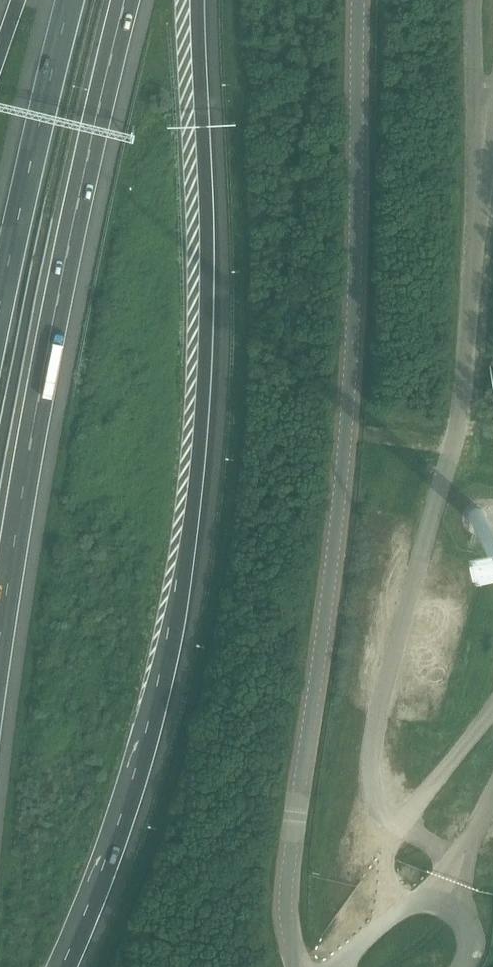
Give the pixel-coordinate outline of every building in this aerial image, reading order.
[(487,518),(488,516),(488,514),(488,511),(487,509),(485,508),(483,507),(480,506),(478,507),(476,508),(474,510),(473,512),(473,515),(474,517),(475,519),(477,520),(480,521),(482,521),(485,520),(487,518)]
